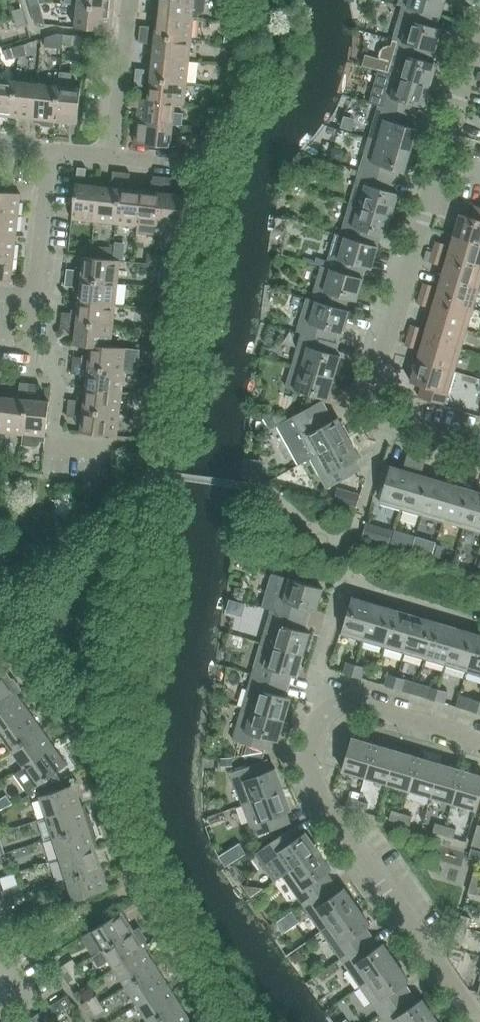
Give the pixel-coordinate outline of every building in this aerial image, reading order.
[(77,5),(113,9),(114,0),(78,0),(77,5)] [(157,14),(193,18),(198,18),(199,13),(201,13),(203,11),(204,8),(205,0),(159,0),(157,14)] [(403,6),(435,16),(440,17),(445,0),(400,0),(398,5),(403,6)] [(39,3),(29,6),(35,24),(46,25),(39,3)] [(113,9),(77,5),(75,28),(111,31),(113,9)] [(393,40),(398,41),(430,51),(435,52),(441,29),(432,26),(435,16),(403,6),(393,40)] [(12,11),(15,20),(24,17),(22,8),(12,11)] [(230,9),(218,8),(217,20),(229,21),(230,9)] [(157,14),(155,36),(191,39),(193,18),(157,14)] [(24,17),(15,20),(17,28),(27,25),(24,17)] [(140,26),(139,34),(149,35),(150,27),(140,26)] [(235,32),(223,30),(222,42),(234,43),(235,32)] [(63,49),(63,45),(64,35),(55,34),(55,35),(45,38),(45,48),(63,49)] [(139,34),(138,43),(149,44),(149,35),(139,34)] [(64,35),(63,45),(72,46),(73,35),(64,35)] [(155,36),(153,57),(189,61),(191,39),(155,36)] [(398,41),(388,73),(430,86),(436,64),(427,61),(430,51),(398,41)] [(15,47),(18,57),(26,54),(23,44),(15,47)] [(18,57),(15,47),(7,49),(10,59),(18,57)] [(153,57),(150,79),(186,82),(189,61),(153,57)] [(135,77),(145,78),(146,70),(136,69),(135,77)] [(388,73),(379,106),(411,115),(414,105),(423,108),(430,86),(388,73)] [(58,86),(55,122),(77,124),(81,88),(71,87),(72,75),(60,74),(59,86),(58,86)] [(145,78),(135,77),(134,86),(144,87),(145,78)] [(12,117),(16,81),(0,79),(0,116),(12,117)] [(150,79),(148,99),(148,100),(175,103),(175,104),(184,105),(186,82),(150,79)] [(12,117),(33,119),(37,83),(16,81),(12,117)] [(58,86),(37,83),(33,119),(40,120),(39,123),(42,126),(54,127),(54,122),(55,122),(58,86)] [(173,124),(175,104),(175,103),(148,100),(148,99),(130,97),(129,107),(138,108),(137,121),(173,124)] [(379,106),(369,138),(411,151),(417,129),(408,126),(411,115),(379,106)] [(207,119),(206,128),(216,129),(217,120),(207,119)] [(173,124),(137,121),(134,143),(170,147),(173,124)] [(216,129),(206,128),(205,136),(215,137),(216,129)] [(369,138),(360,171),(392,180),(395,170),(404,172),(411,151),(369,138)] [(78,167),(76,177),(85,178),(86,168),(78,167)] [(112,181),(120,182),(121,172),(113,171),(112,181)] [(360,171),(350,203),(392,215),(398,194),(389,191),(392,180),(360,171)] [(121,172),(120,182),(129,183),(130,173),(121,172)] [(152,185),(163,186),(165,176),(153,175),(152,185)] [(165,176),(163,186),(172,187),(173,177),(165,176)] [(95,222),(116,224),(120,188),(120,182),(112,181),(109,180),(109,187),(98,186),(95,222)] [(72,219),(95,222),(98,186),(76,183),(72,219)] [(163,186),(152,185),(152,192),(141,190),(138,226),(137,233),(158,235),(163,193),(163,186)] [(116,224),(138,226),(141,190),(120,188),(116,224)] [(18,216),(20,194),(0,191),(0,214),(18,216)] [(185,195),(163,193),(158,235),(181,238),(182,231),(185,195)] [(350,203),(341,235),(373,245),(376,234),(385,237),(392,215),(350,203)] [(479,243),(479,207),(475,206),(472,217),(460,214),(454,236),(479,243)] [(16,238),(18,216),(0,214),(0,236),(16,238)] [(336,234),(326,267),(358,277),(361,266),(371,269),(377,246),(373,245),(341,235),(336,234)] [(13,259),(16,238),(0,236),(0,258),(13,259)] [(448,256),(479,266),(479,243),(454,236),(448,256)] [(433,252),(443,255),(446,244),(436,242),(433,252)] [(443,255),(433,252),(430,262),(439,265),(443,255)] [(479,288),(479,283),(479,266),(448,256),(442,277),(479,288)] [(76,270),(75,278),(117,283),(120,260),(91,257),(84,257),(83,269),(76,268),(76,270)] [(0,258),(0,280),(11,282),(13,259),(0,258)] [(158,268),(177,271),(178,261),(159,259),(158,268)] [(321,266),(312,299),(344,309),(347,298),(356,301),(363,278),(358,277),(326,267),(321,266)] [(66,277),(75,278),(76,270),(67,269),(66,277)] [(163,288),(173,289),(174,277),(164,276),(163,288)] [(75,278),(66,277),(65,286),(74,287),(75,278)] [(436,298),(472,309),(479,288),(442,277),(436,298)] [(80,289),(79,301),(115,305),(117,283),(75,278),(74,287),(74,289),(80,289)] [(421,294),(430,297),(433,286),(424,283),(421,294)] [(430,297),(421,294),(418,304),(427,307),(430,297)] [(297,332),(302,333),(330,341),(332,331),(342,333),(348,310),(344,309),(312,299),(307,298),(297,332)] [(429,319),(466,330),(472,309),(436,298),(429,319)] [(71,313),(71,321),(113,326),(115,305),(79,301),(78,312),(72,311),(71,313)] [(61,320),(71,321),(71,313),(62,312),(61,320)] [(429,319),(423,340),(460,351),(466,330),(429,319)] [(60,329),(70,330),(71,321),(61,320),(60,329)] [(74,345),(90,347),(90,345),(111,348),(111,347),(113,326),(71,321),(70,330),(69,332),(76,333),(74,345)] [(409,335),(418,338),(421,328),(412,325),(409,335)] [(302,333),(292,365),(334,378),(340,356),(331,353),(334,342),(330,341),(302,333)] [(418,338),(409,335),(405,346),(415,349),(418,338)] [(423,340),(417,360),(454,371),(460,351),(423,340)] [(90,347),(88,367),(124,371),(127,348),(111,347),(111,348),(90,345),(90,347)] [(72,365),(82,366),(83,358),(73,357),(72,365)] [(454,371),(417,360),(411,382),(422,386),(418,397),(444,405),(454,371)] [(82,366),(72,365),(71,374),(81,375),(82,366)] [(334,378),(292,365),(286,387),(327,399),(334,378)] [(87,377),(86,388),(122,392),(124,371),(88,367),(82,366),(81,375),(81,377),(87,377)] [(162,392),(164,375),(153,374),(151,391),(162,392)] [(27,393),(36,394),(37,384),(20,382),(19,392),(27,393)] [(78,400),(77,409),(119,414),(122,392),(86,388),(85,399),(78,398),(78,400)] [(27,399),(23,435),(27,436),(26,447),(38,448),(39,448),(41,448),(42,447),(43,446),(44,445),(45,443),(49,402),(37,400),(38,394),(36,394),(27,393),(27,399)] [(1,433),(23,435),(27,399),(5,397),(1,433)] [(68,408),(77,409),(78,400),(69,399),(68,408)] [(318,403),(289,419),(294,429),(324,413),(318,403)] [(77,409),(68,408),(67,416),(76,417),(77,409)] [(77,409),(76,417),(76,419),(82,420),(81,432),(117,436),(119,414),(77,409)] [(310,459),(348,438),(337,418),(329,423),(324,413),(294,429),(289,419),(277,426),(299,465),(310,459)] [(348,438),(310,459),(327,489),(356,472),(351,463),(359,458),(348,438)] [(379,502),(401,509),(417,457),(407,454),(403,470),(390,466),(379,502)] [(426,460),(417,457),(401,509),(422,515),(433,478),(421,475),(426,460)] [(30,464),(30,472),(42,473),(42,465),(30,464)] [(422,515),(443,521),(458,469),(449,467),(444,482),(433,478),(422,515)] [(443,521),(463,527),(474,491),(463,487),(467,472),(458,469),(443,521)] [(338,489),(335,499),(356,506),(359,495),(338,489)] [(479,532),(479,492),(474,491),(463,527),(479,532)] [(366,525),(363,535),(380,540),(383,530),(366,525)] [(394,533),(391,543),(399,545),(402,535),(394,533)] [(281,576),(271,610),(303,619),(307,609),(316,611),(323,588),(281,576)] [(341,634),(363,640),(373,603),(352,597),(341,634)] [(363,640),(383,646),(394,610),(373,603),(363,640)] [(271,610),(262,642),(303,654),(309,633),(300,630),(303,619),(271,610)] [(383,646),(404,652),(415,616),(394,610),(383,646)] [(404,652),(425,659),(436,622),(415,616),(404,652)] [(425,659),(445,665),(456,628),(436,622),(425,659)] [(445,665),(466,671),(477,634),(456,628),(445,665)] [(466,671),(479,675),(479,635),(477,634),(466,671)] [(262,642),(252,675),(284,684),(287,674),(297,676),(303,654),(262,642)] [(343,673),(352,676),(356,664),(347,662),(343,673)] [(356,664),(352,676),(361,679),(364,667),(356,664)] [(385,686),(394,688),(397,677),(388,674),(385,686)] [(16,694),(21,690),(14,680),(11,680),(8,682),(3,675),(0,677),(0,705),(16,694)] [(252,675),(242,707),(284,720),(290,698),(281,695),(284,684),(252,675)] [(397,677),(394,688),(402,691),(406,679),(397,677)] [(426,698),(435,700),(438,689),(430,686),(426,698)] [(438,689),(435,700),(444,703),(447,691),(438,689)] [(29,711),(16,694),(0,705),(0,732),(29,711)] [(477,713),(479,702),(479,701),(472,699),(468,710),(477,713)] [(284,720),(242,707),(233,740),(265,750),(268,739),(277,741),(284,720)] [(12,750),(41,729),(29,711),(0,732),(0,733),(12,750)] [(12,750),(24,767),(53,747),(41,729),(12,750)] [(375,744),(352,737),(342,770),(365,777),(375,744)] [(365,777),(387,783),(397,751),(375,744),(365,777)] [(53,747),(24,767),(40,790),(60,780),(55,773),(67,765),(53,747)] [(409,790),(419,757),(397,751),(387,783),(409,790)] [(440,763),(419,757),(409,790),(431,796),(440,763)] [(231,772),(243,805),(283,789),(275,768),(266,771),(262,761),(231,772)] [(431,796),(453,803),(462,770),(440,763),(431,796)] [(453,803),(475,810),(479,794),(479,775),(462,770),(453,803)] [(40,796),(47,817),(82,806),(75,785),(40,796)] [(283,789),(243,805),(254,837),(286,825),(282,814),(291,811),(283,789)] [(345,807),(356,810),(358,800),(348,797),(345,807)] [(356,810),(366,813),(369,803),(358,800),(356,810)] [(47,817),(54,838),(94,825),(89,811),(86,810),(83,811),(82,806),(47,817)] [(389,819),(399,822),(402,813),(392,810),(389,819)] [(402,813),(399,822),(409,825),(412,816),(402,813)] [(433,832),(443,835),(446,826),(436,823),(433,832)] [(54,838),(60,858),(95,848),(93,841),(96,840),(97,836),(94,825),(54,838)] [(446,826),(443,835),(453,838),(456,829),(446,826)] [(263,848),(283,876),(318,851),(305,832),(297,838),(291,828),(263,848)] [(474,835),(471,845),(479,847),(479,836),(474,835)] [(60,858),(67,879),(101,868),(95,848),(60,858)] [(283,876),(302,903),(330,884),(323,875),(331,870),(318,851),(283,876)] [(101,868),(67,879),(68,882),(61,884),(58,889),(61,901),(67,903),(108,890),(101,868)] [(479,885),(479,874),(474,872),(471,882),(479,885)] [(471,882),(468,892),(477,895),(479,885),(471,882)] [(336,893),(330,884),(302,903),(322,931),(357,906),(344,888),(336,893)] [(1,891),(4,899),(14,896),(11,888),(1,891)] [(4,899),(7,907),(16,904),(14,896),(4,899)] [(322,931),(341,959),(368,940),(362,931),(370,925),(357,906),(322,931)] [(91,931),(103,950),(134,931),(121,912),(91,931)] [(458,926),(467,928),(470,918),(461,915),(458,926)] [(467,928),(458,926),(455,936),(464,939),(467,928)] [(109,959),(115,968),(145,949),(141,943),(145,941),(145,938),(139,928),(134,931),(103,950),(93,957),(99,966),(109,959)] [(341,959),(360,987),(396,962),(383,943),(375,949),(368,940),(341,959)] [(115,968),(126,986),(157,968),(145,949),(115,968)] [(69,972),(78,966),(73,959),(65,964),(59,968),(64,975),(69,972)] [(396,962),(360,987),(380,1014),(407,995),(401,986),(409,981),(396,962)] [(78,966),(69,972),(64,975),(68,982),(74,979),(82,974),(78,966)] [(126,986),(138,1005),(168,986),(157,968),(126,986)] [(149,1021),(151,1021),(180,1004),(168,986),(138,1005),(149,1021)] [(48,1007),(54,1016),(72,1004),(66,995),(48,1007)] [(88,1001),(92,1008),(101,1003),(96,995),(88,1001)] [(385,1021),(428,1021),(435,1018),(422,999),(414,1004),(407,995),(380,1014),(385,1021)] [(101,1003),(92,1008),(97,1015),(105,1010),(101,1003)] [(151,1021),(191,1021),(180,1004),(151,1021)] [(54,1016),(48,1007),(41,1012),(46,1020),(54,1016)]
